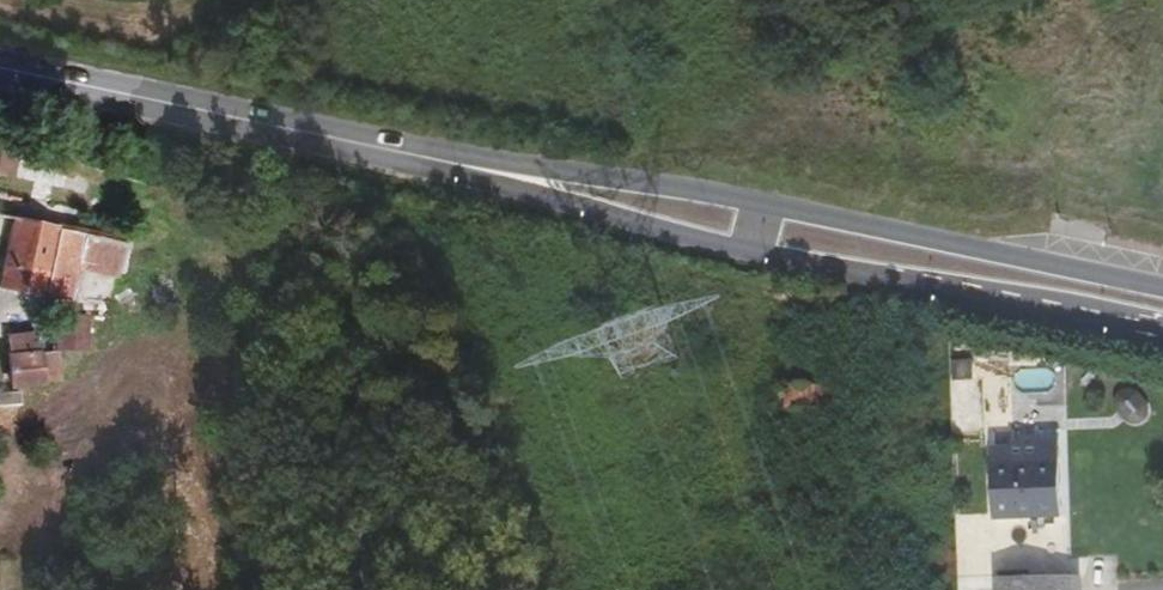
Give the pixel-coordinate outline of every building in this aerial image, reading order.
[(15,177),(21,148),(0,144),(0,174),(15,177)] [(0,267),(0,277),(65,290),(77,220),(12,207),(0,267)] [(117,225),(97,223),(94,252),(112,257),(117,225)] [(9,348),(33,348),(70,342),(68,321),(8,330),(9,348)] [(7,364),(8,380),(39,377),(33,348),(9,348),(1,347),(0,347),(0,365),(7,364)] [(797,369),(798,399),(822,397),(821,370),(797,369)] [(1005,463),(1007,529),(1070,526),(1067,448),(1025,450),(1026,462),(1005,463)]
